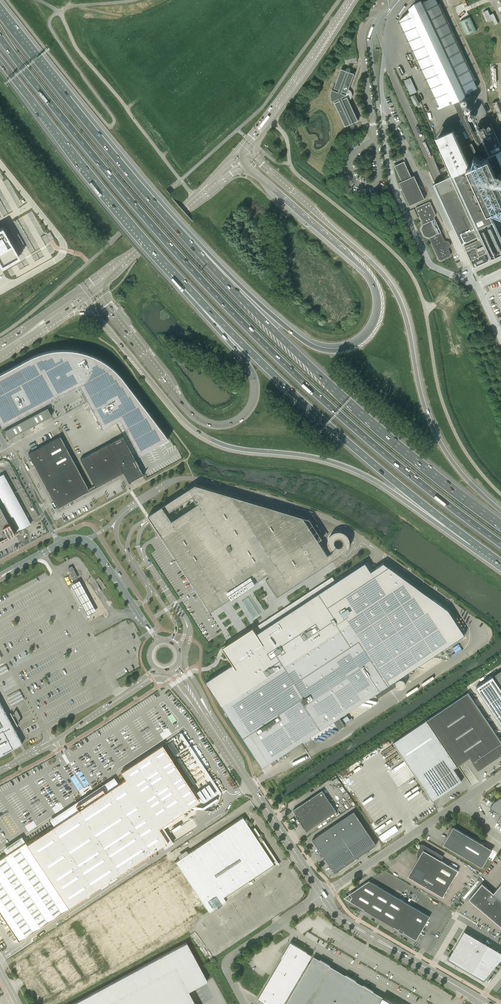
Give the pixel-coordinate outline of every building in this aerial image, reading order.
[(439,105),(477,87),(436,0),(428,0),(416,6),(400,21),(439,105)] [(488,22),(493,20),(488,10),(484,12),(488,22)] [(470,17),(460,21),(466,35),(476,30),(470,17)] [(331,94),(331,96),(331,98),(331,99),(332,101),(335,100),(339,98),(340,100),(335,103),(345,126),(358,120),(351,106),(347,97),(349,96),(351,97),(351,96),(351,95),(351,94),(351,93),(349,93),(347,93),(351,81),(354,74),(341,69),(334,88),(339,90),(339,92),(335,91),(332,90),(331,92),(331,94)] [(417,92),(411,78),(404,81),(410,95),(417,92)] [(410,96),(415,107),(420,104),(415,94),(410,96)] [(497,101),(493,103),(500,124),(500,111),(497,101)] [(426,164),(430,172),(434,181),(435,183),(433,184),(454,230),(460,243),(462,242),(480,233),(476,225),(486,221),(489,227),(492,233),(463,246),(470,260),(471,260),(473,263),(474,267),(488,261),(483,251),(488,249),(489,251),(491,250),(500,245),(500,239),(495,224),(487,208),(497,204),(500,212),(500,147),(496,137),(489,140),(487,135),(488,134),(485,128),(475,133),(479,140),(460,148),(452,131),(438,137),(446,155),(450,164),(441,169),(439,170),(435,160),(426,164)] [(399,183),(410,205),(425,199),(414,176),(411,177),(404,161),(395,166),(402,181),(399,183)] [(430,202),(416,208),(423,224),(421,229),(424,236),(429,238),(439,259),(441,260),(450,256),(451,254),(448,248),(449,248),(450,245),(449,241),(446,240),(445,241),(434,217),(435,217),(436,215),(430,202)] [(2,266),(18,257),(2,229),(0,230),(0,262),(2,266)] [(49,232),(45,234),(41,236),(45,244),(53,239),(49,232)] [(2,426),(79,385),(91,408),(92,410),(102,428),(115,421),(119,419),(129,436),(139,454),(156,445),(162,441),(168,439),(165,434),(122,379),(116,371),(109,365),(100,360),(92,355),(82,352),(79,351),(73,350),(63,350),(53,350),(44,352),(35,355),(28,358),(0,373),(0,423),(2,426)] [(52,416),(47,407),(4,432),(9,438),(52,416)] [(74,462),(60,436),(42,446),(56,472),(74,462)] [(122,436),(80,459),(95,487),(122,473),(128,482),(142,475),(143,474),(134,457),(122,436)] [(57,508),(89,490),(74,462),(56,472),(42,446),(28,453),(57,508)] [(8,513),(18,530),(24,527),(26,526),(2,482),(0,478),(0,500),(1,502),(5,499),(11,511),(8,513)] [(229,594),(253,578),(256,582),(261,578),(265,576),(278,594),(301,579),(331,560),(331,559),(338,555),(343,552),(348,549),(350,544),(350,540),(348,536),(345,532),(340,532),(335,535),(333,540),(337,548),(332,552),(312,522),(220,492),(196,484),(148,514),(150,517),(153,521),(162,535),(211,611),(217,607),(224,603),(231,598),(229,594)] [(13,532),(14,534),(15,534),(9,523),(0,507),(0,539),(13,532)] [(320,522),(315,525),(323,537),(328,534),(320,522)] [(233,664),(206,681),(208,684),(254,754),(263,767),(291,748),(300,742),(310,736),(311,739),(314,739),(315,736),(317,737),(318,734),(321,735),(322,732),(325,732),(326,729),(328,730),(329,727),(332,728),(336,725),(339,729),(345,725),(344,723),(341,719),(340,716),(374,694),(377,698),(396,686),(393,681),(465,634),(448,609),(384,563),(372,571),(369,567),(365,562),(343,577),(335,582),(257,633),(255,631),(246,637),(239,641),(231,647),(226,650),(234,661),(235,663),(233,664)] [(256,582),(253,578),(229,594),(231,598),(235,596),(238,593),(242,591),(245,589),(256,582)] [(333,578),(254,629),(255,631),(257,633),(335,582),(333,578)] [(87,615),(96,611),(79,581),(71,585),(87,615)] [(249,598),(241,603),(252,621),(261,616),(249,598)] [(222,618),(223,626),(229,625),(229,623),(227,623),(226,620),(225,616),(223,616),(223,612),(222,610),(220,610),(221,614),(218,614),(218,618),(220,617),(220,618),(222,618)] [(476,687),(500,724),(500,670),(493,676),(476,687)] [(404,687),(404,686),(405,685),(405,684),(405,683),(405,681),(404,680),(403,679),(402,679),(401,678),(399,679),(398,679),(397,681),(396,681),(396,683),(396,684),(397,685),(397,686),(398,687),(399,688),(401,688),(402,688),(403,687),(404,687)] [(19,689),(6,696),(10,705),(24,698),(19,689)] [(429,797),(432,801),(461,781),(453,769),(469,758),(478,770),(500,755),(500,742),(468,692),(430,718),(393,743),(429,797)] [(10,750),(12,749),(19,745),(22,744),(23,743),(13,725),(16,723),(17,726),(18,726),(14,718),(10,712),(11,715),(8,717),(0,701),(0,755),(10,750)] [(18,940),(162,845),(164,849),(170,845),(169,842),(167,840),(166,838),(165,837),(159,828),(189,808),(199,801),(162,745),(152,751),(121,772),(122,773),(126,779),(118,784),(105,792),(102,788),(94,793),(76,805),(59,816),(62,821),(54,826),(27,844),(25,842),(23,843),(20,846),(12,850),(7,854),(0,858),(0,912),(18,940)] [(105,792),(118,784),(114,778),(93,791),(76,803),(50,820),(54,826),(62,821),(59,816),(81,802),(94,793),(102,788),(105,792)] [(307,831),(336,811),(322,790),(293,810),(307,831)] [(424,791),(422,793),(427,801),(430,799),(424,791)] [(490,807),(500,814),(500,797),(494,802),(490,807)] [(335,872),(376,844),(354,811),(312,839),(335,872)] [(179,858),(175,861),(178,865),(206,907),(208,910),(208,911),(212,909),(212,910),(222,903),(222,902),(225,900),(223,897),(273,863),(250,828),(243,816),(179,858)] [(482,867),(492,850),(453,827),(443,844),(482,867)] [(4,850),(7,854),(9,852),(25,842),(23,838),(22,837),(4,849),(4,850)] [(417,857),(418,859),(418,861),(418,865),(416,868),(416,869),(415,871),(412,869),(408,876),(443,896),(458,870),(441,860),(443,856),(423,844),(420,847),(419,849),(418,851),(417,853),(417,855),(417,857)] [(408,903),(369,880),(351,893),(353,896),(352,897),(350,901),(416,940),(430,916),(408,903)] [(493,893),(482,883),(469,899),(500,926),(500,884),(493,893)] [(491,972),(491,971),(500,959),(500,952),(464,931),(451,954),(450,954),(450,955),(448,958),(484,980),(490,972),(491,972)] [(188,990),(207,980),(200,968),(186,942),(71,1003),(195,1003),(188,990)] [(258,999),(267,1003),(283,1003),(312,955),(291,942),(284,955),(268,980),(258,999)] [(298,983),(285,1003),(396,1003),(383,997),(314,956),(313,956),(298,983)]
